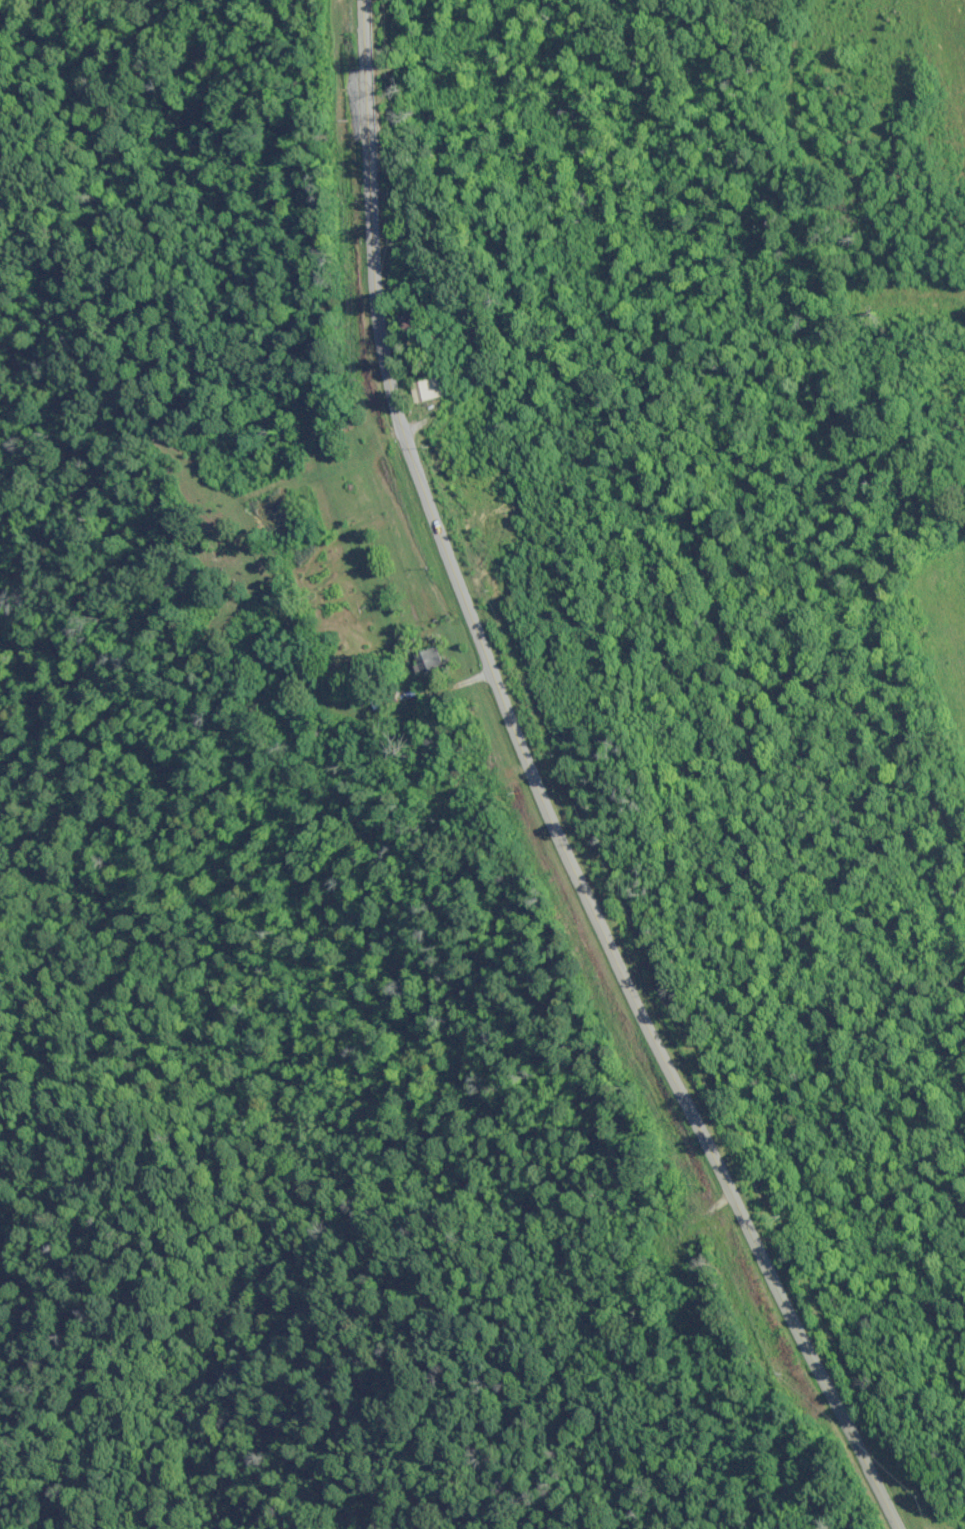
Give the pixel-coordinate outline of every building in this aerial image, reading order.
[(422,402),(450,395),(445,374),(417,381),(422,402)] [(434,671),(434,652),(413,652),(413,671),(434,671)]
